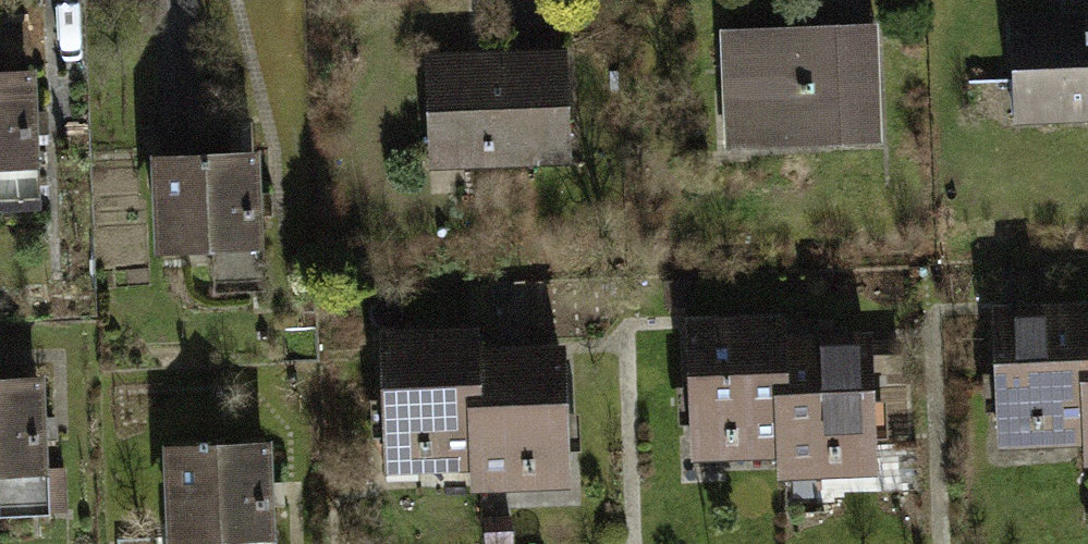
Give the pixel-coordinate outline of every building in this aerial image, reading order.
[(1087,120),(1087,11),(1009,15),(1006,63),(1009,123),(1087,120)] [(883,143),(883,48),(740,49),(741,143),(883,143)] [(565,142),(561,55),(424,62),(428,148),(565,142)] [(32,186),(29,75),(0,76),(0,187),(32,186)] [(207,274),(237,273),(237,241),(253,241),(251,151),(154,153),(156,241),(206,240),(207,274)] [(987,301),(987,355),(987,375),(983,374),(984,412),(991,411),(994,449),(1080,443),(1072,374),(1074,363),(1087,363),(1087,301),(1087,297),(987,301)] [(463,319),(382,321),(386,462),(467,460),(464,338),(463,319)] [(780,321),(681,325),(688,471),(772,457),(780,333),(780,321)] [(775,479),(874,483),(867,329),(780,333),(772,457),(775,479)] [(468,485),(562,482),(559,336),(464,338),(467,460),(468,485)] [(1082,466),(1087,465),(1087,363),(1074,363),(1072,374),(1080,443),(1082,466)] [(0,390),(0,486),(3,486),(3,526),(39,525),(38,390),(0,390)] [(169,446),(173,543),(258,543),(263,543),(260,442),(169,446)]
